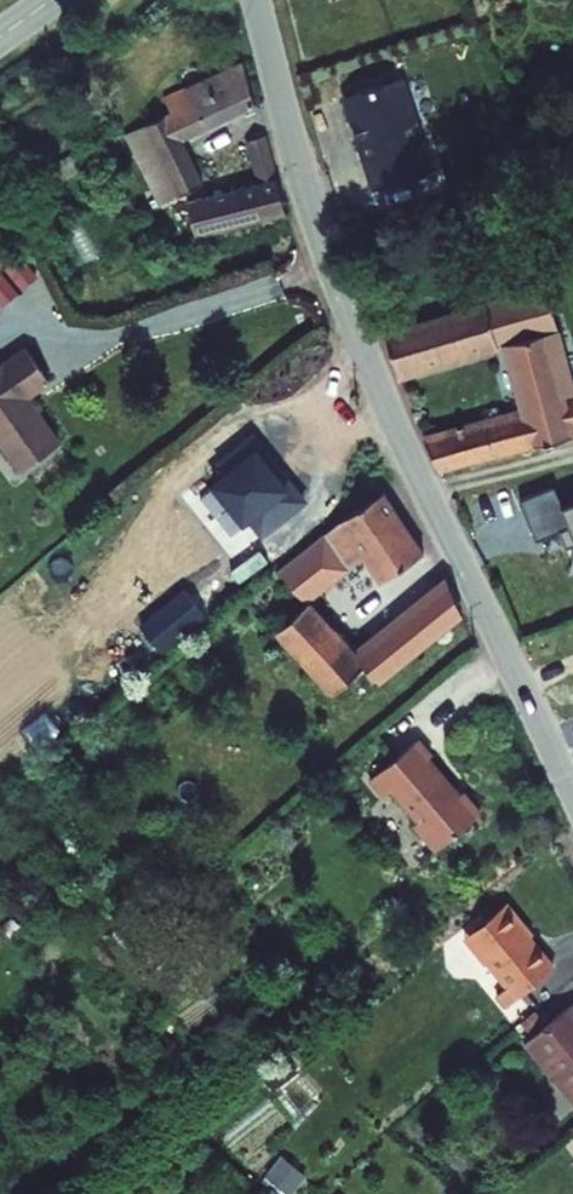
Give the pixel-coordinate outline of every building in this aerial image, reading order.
[(175,105),(145,120),(130,128),(169,205),(205,174),(186,132),(265,92),(249,54),(176,86),(167,90),(175,105)] [(368,97),(396,190),(453,173),(426,80),(368,97)] [(137,103),(145,120),(175,105),(167,90),(137,103)] [(194,198),(205,234),(292,207),(272,132),(251,139),(258,178),(194,198)] [(418,380),(524,349),(542,416),(443,442),(458,474),(572,442),(572,372),(549,293),(403,338),(418,380)] [(29,461),(69,429),(33,385),(50,370),(23,338),(0,357),(0,426),(29,461)] [(207,481),(257,535),(300,496),(250,442),(207,481)] [(262,611),(328,689),(355,666),(371,686),(459,614),(445,588),(368,652),(362,657),(354,648),(314,601),(366,559),(382,580),(420,557),(383,492),(346,517),(281,570),(293,585),(262,611)] [(549,550),(572,541),(572,543),(572,506),(570,502),(534,513),(549,550)] [(359,643),(354,648),(362,657),(368,652),(359,643)] [(328,689),(344,708),(371,686),(355,666),(328,689)] [(431,755),(417,739),(371,778),(385,794),(391,788),(418,821),(414,824),(436,850),(480,813),(462,792),(459,795),(428,757),(431,755)] [(385,794),(371,778),(369,779),(383,795),(385,794)] [(530,921),(512,898),(471,932),(493,959),(495,957),(524,993),(560,962),(537,934),(528,922),(530,921)] [(539,932),(530,921),(528,922),(537,934),(539,932)] [(533,1037),(572,1084),(572,1003),(533,1037)] [(291,1193),(307,1174),(283,1153),(267,1172),(291,1193)]
